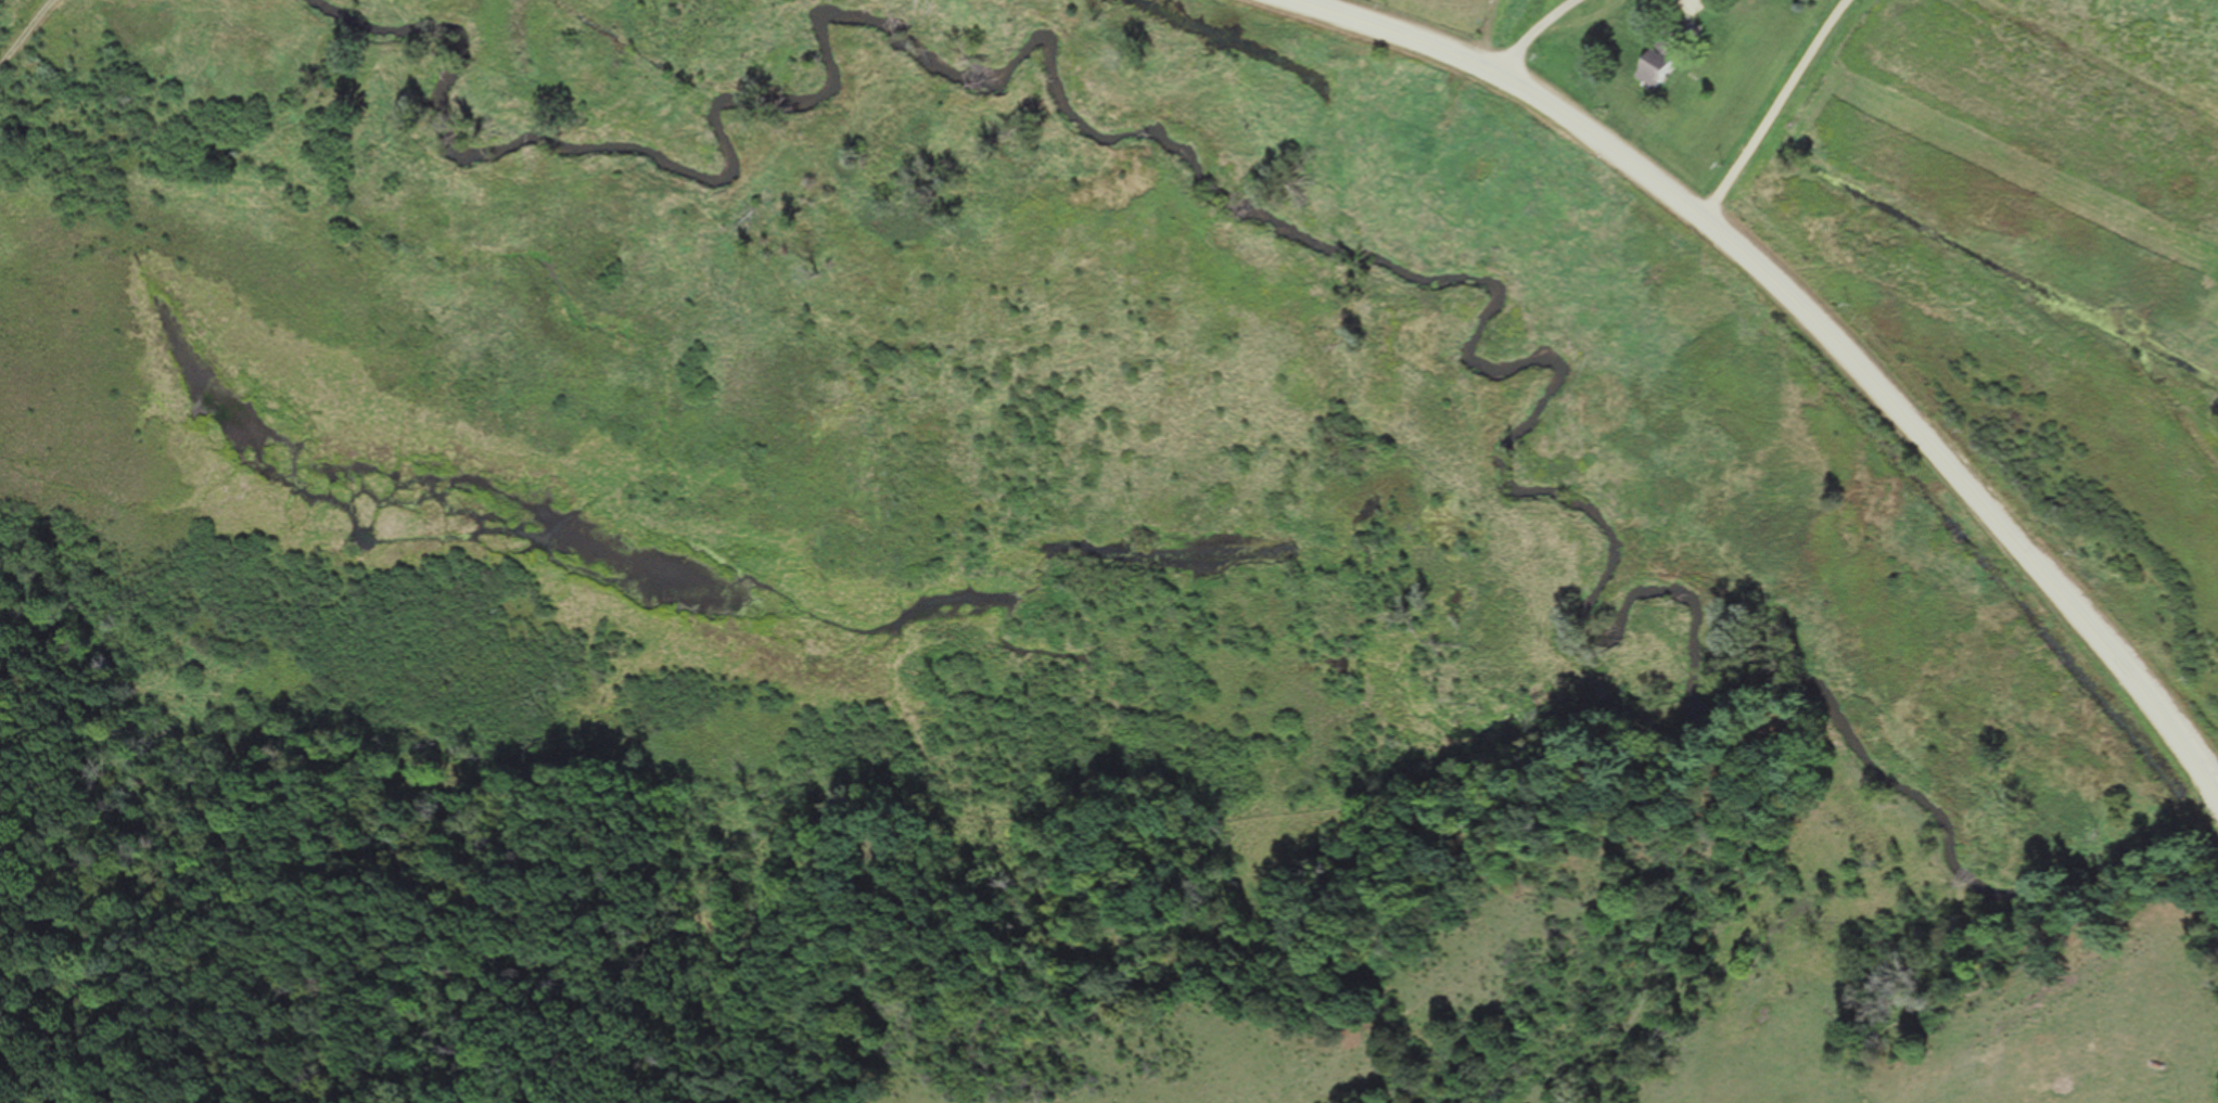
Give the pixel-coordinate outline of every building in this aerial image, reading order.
[(1678,51),(1655,39),(1635,80),(1658,91),(1678,51)]
